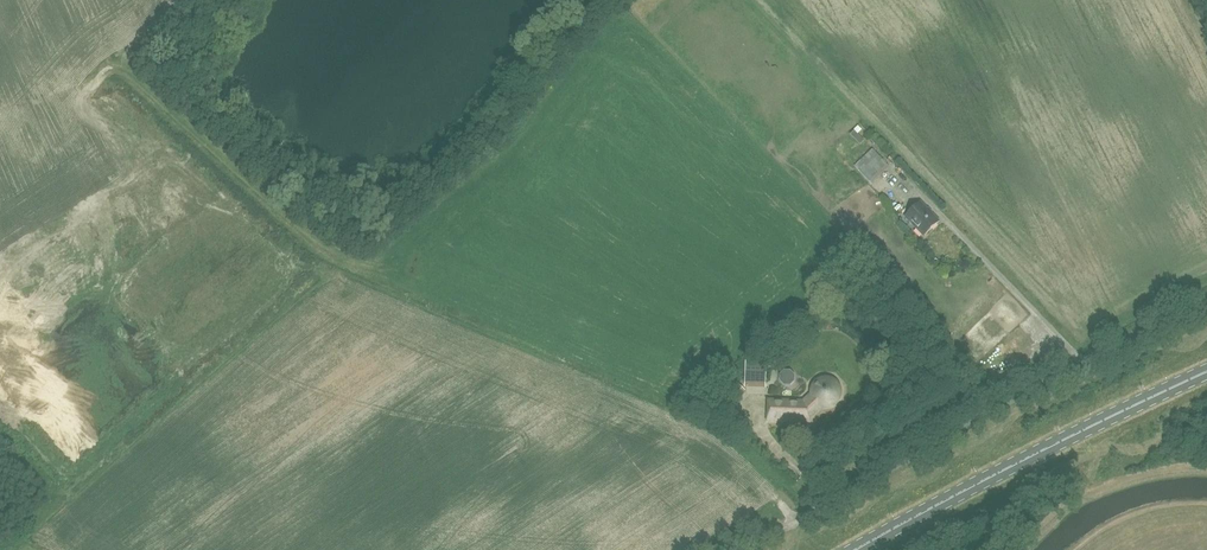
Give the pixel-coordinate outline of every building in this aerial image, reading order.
[(1090,15),(1101,7),(1095,0),(1080,0),(1090,15)] [(1136,11),(1132,14),(1136,20),(1140,17),(1136,11)] [(1056,12),(1046,19),(1059,38),(1069,30),(1056,12)] [(1140,17),(1136,20),(1141,26),(1144,23),(1140,17)] [(1046,19),(1036,26),(1049,45),(1059,38),(1046,19)] [(1116,25),(1113,28),(1117,34),(1121,31),(1116,25)] [(1036,26),(1026,34),(1039,52),(1049,45),(1036,26)] [(1121,31),(1117,34),(1121,40),(1125,37),(1121,31)] [(1026,34),(1016,41),(1029,59),(1039,52),(1026,34)] [(1016,41),(1006,48),(1019,66),(1029,59),(1016,41)] [(1075,55),(1071,58),(1075,64),(1079,61),(1075,55)] [(1079,61),(1075,64),(1079,70),(1083,67),(1079,61)] [(1055,70),(1051,72),(1055,78),(1059,75),(1055,70)] [(1102,71),(1098,73),(1103,79),(1106,76),(1102,71)] [(1059,75),(1055,78),(1060,84),(1063,81),(1059,75)] [(1048,84),(1044,87),(1048,92),(1052,90),(1048,84)] [(1071,93),(1068,96),(1072,102),(1076,99),(1071,93)] [(1192,170),(1206,188),(1206,187),(1206,170),(1202,163),(1192,170)] [(1192,170),(1183,178),(1196,195),(1206,188),(1192,170)] [(1183,178),(1173,185),(1186,203),(1196,195),(1183,178)] [(924,236),(938,222),(920,203),(905,217),(924,236)] [(745,387),(767,388),(768,357),(753,357),(746,359),(745,387)] [(839,398),(839,387),(831,379),(821,379),(813,387),(812,397),(805,404),(802,401),(768,400),(768,420),(809,420),(809,415),(821,405),(830,406),(839,398)] [(730,390),(739,399),(746,391),(738,383),(730,390)]
